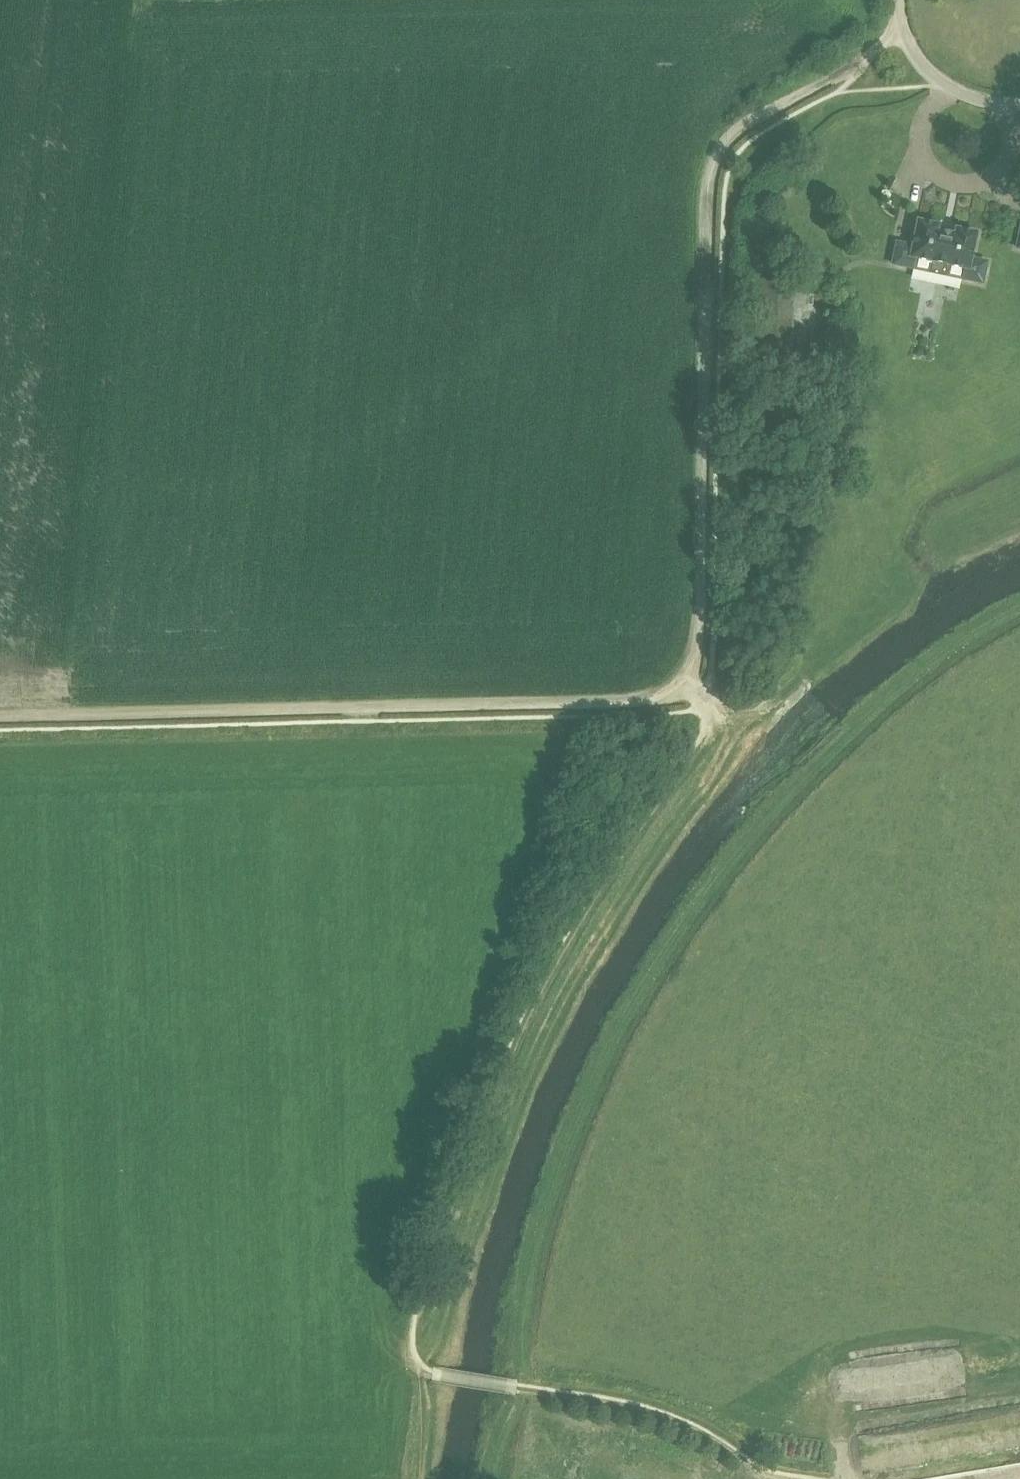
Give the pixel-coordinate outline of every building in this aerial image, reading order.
[(897,243),(893,264),(983,282),(987,261),(971,258),(977,232),(956,228),(955,234),(937,230),(938,224),(918,220),(913,246),(897,243)]
